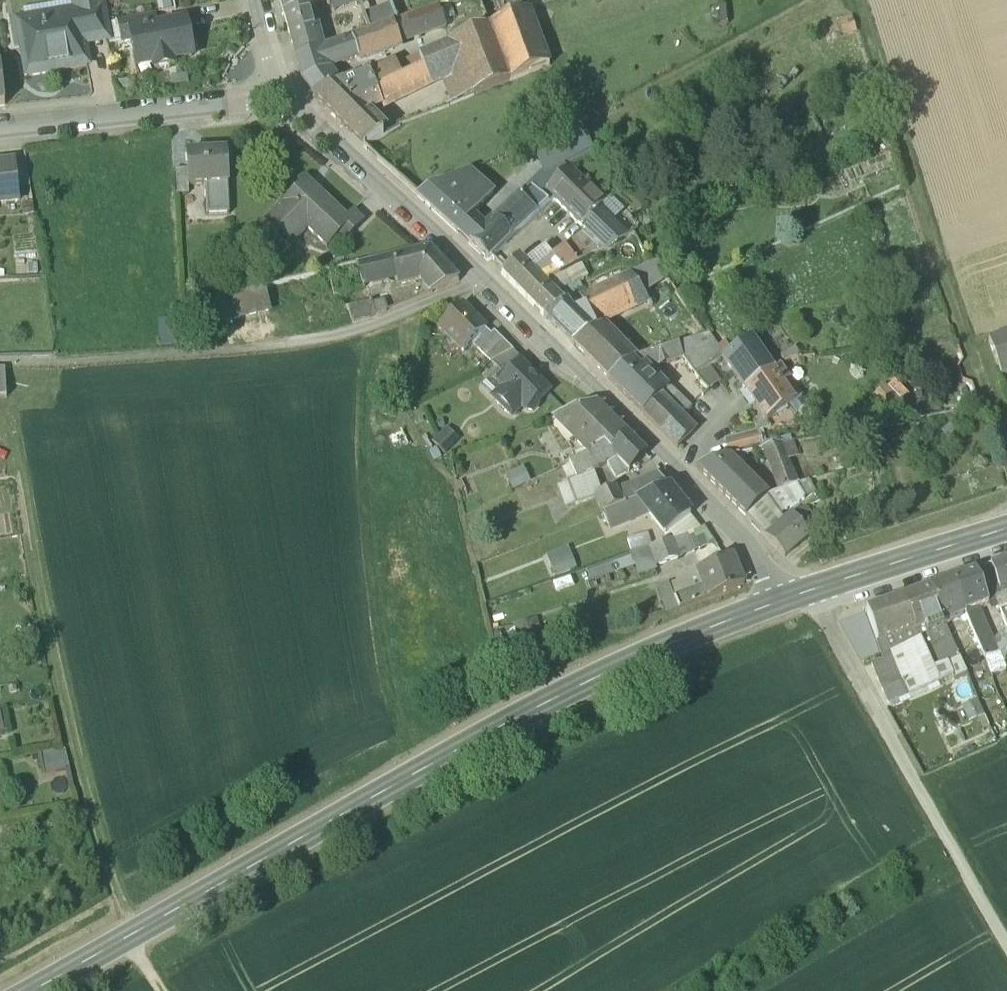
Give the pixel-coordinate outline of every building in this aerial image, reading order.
[(77,12),(79,12),(82,30),(106,26),(101,0),(75,0),(77,12)] [(284,13),(304,7),(302,0),(281,0),(284,13)] [(444,41),(490,22),(482,0),(457,0),(394,21),(393,22),(401,45),(440,32),(444,41)] [(393,22),(394,21),(388,6),(356,17),(361,32),(393,22)] [(304,7),(284,13),(296,58),(317,49),(305,7),(304,7)] [(444,41),(417,51),(423,68),(434,63),(457,54),(474,97),(550,68),(527,8),(490,22),(444,41)] [(77,12),(24,21),(28,46),(22,47),(27,76),(88,66),(82,30),(79,12),(77,12)] [(155,16),(119,23),(123,42),(132,40),(131,33),(157,28),(155,16)] [(358,60),(401,45),(393,22),(361,32),(350,36),(358,60)] [(157,28),(131,33),(132,40),(137,61),(152,58),(155,70),(174,66),(173,61),(194,57),(188,29),(170,32),(169,25),(157,28)] [(358,60),(350,36),(343,38),(317,49),(296,58),(304,82),(331,70),(358,60)] [(394,60),(400,78),(423,68),(417,51),(394,60)] [(457,54),(434,63),(450,107),(474,97),(457,54)] [(371,69),(375,83),(400,78),(394,60),(371,69)] [(375,83),(383,104),(431,88),(423,68),(400,78),(375,83)] [(360,114),(384,105),(383,104),(375,83),(371,69),(314,96),(364,146),(363,146),(364,146),(382,135),(360,114)] [(580,122),(551,134),(551,135),(566,170),(569,167),(593,149),(582,127),(580,122)] [(551,135),(531,144),(545,174),(532,186),(541,195),(545,191),(566,170),(551,135)] [(227,153),(187,155),(188,171),(189,187),(205,186),(207,217),(229,215),(228,185),(229,185),(227,153)] [(27,163),(16,164),(19,189),(31,187),(27,163)] [(20,202),(19,189),(16,164),(0,166),(0,204),(20,202)] [(566,170),(545,191),(553,199),(554,199),(582,224),(600,206),(604,202),(569,167),(566,170)] [(188,171),(174,171),(175,195),(189,195),(189,187),(188,171)] [(469,173),(437,188),(437,187),(419,196),(471,245),(492,224),(478,211),(494,195),(469,173)] [(318,199),(303,185),(308,180),(307,179),(264,223),(275,234),(283,226),(298,240),(308,230),(327,249),(338,238),(342,233),(338,229),(348,218),(347,217),(323,194),(318,199)] [(492,224),(471,245),(488,260),(549,203),(541,195),(532,186),(492,224)] [(553,199),(545,191),(541,195),(549,203),(553,199)] [(582,224),(588,230),(610,250),(634,239),(631,236),(600,206),(582,224)] [(353,211),(347,217),(348,218),(338,229),(342,233),(338,238),(344,244),(365,222),(353,211)] [(588,230),(577,239),(591,259),(610,250),(588,230)] [(582,264),(591,259),(577,239),(566,247),(579,266),(582,264)] [(591,259),(582,264),(588,277),(641,248),(634,239),(610,250),(591,259)] [(545,248),(526,263),(546,283),(579,266),(566,247),(552,257),(545,248)] [(428,248),(390,258),(397,285),(417,280),(428,293),(459,281),(428,248)] [(526,263),(520,257),(502,274),(544,316),(564,307),(556,296),(546,283),(526,263)] [(397,285),(390,258),(319,276),(321,299),(334,298),(338,322),(359,317),(357,300),(347,301),(347,300),(344,286),(373,280),(375,290),(397,285)] [(546,283),(556,296),(589,279),(588,277),(582,264),(579,266),(546,283)] [(677,345),(706,336),(656,264),(629,276),(644,303),(661,323),(658,325),(665,335),(668,332),(672,330),(677,345)] [(629,276),(579,299),(596,331),(602,327),(598,326),(644,303),(629,276)] [(371,290),(375,290),(373,280),(344,286),(347,300),(357,300),(359,317),(376,311),(371,290)] [(271,314),(265,289),(228,298),(234,321),(235,324),(271,314)] [(234,321),(228,298),(197,306),(203,328),(234,321)] [(564,307),(544,316),(573,345),(596,331),(579,299),(564,307)] [(488,327),(463,302),(437,329),(462,354),(488,327)] [(596,331),(573,345),(609,381),(628,364),(632,361),(602,327),(596,331)] [(494,332),(478,349),(487,358),(504,342),(494,332)] [(697,377),(723,359),(724,359),(708,335),(706,336),(677,345),(678,345),(635,360),(642,367),(646,363),(652,369),(684,359),(697,377)] [(989,343),(1001,378),(1006,376),(1006,336),(989,343)] [(724,359),(723,359),(745,391),(774,371),(752,340),(724,359)] [(524,361),(504,342),(487,358),(503,374),(509,374),(519,364),(520,365),(524,361)] [(632,361),(628,364),(648,384),(629,401),(643,415),(670,388),(652,369),(646,363),(642,367),(635,360),(632,361)] [(519,364),(509,374),(503,374),(499,378),(499,384),(504,390),(495,399),(498,406),(501,410),(505,413),(512,417),(522,407),(527,413),(533,413),(538,408),(538,402),(548,392),(520,365),(519,364)] [(628,364),(609,381),(629,401),(648,384),(628,364)] [(774,371),(745,391),(767,423),(796,403),(802,398),(780,367),(774,371)] [(671,387),(670,388),(643,415),(678,450),(693,434),(679,420),(692,407),(671,387)] [(628,436),(597,404),(556,419),(592,456),(590,453),(605,445),(611,452),(628,436)] [(446,455),(460,441),(449,429),(435,443),(446,455)] [(760,432),(745,435),(749,453),(764,449),(760,432)] [(628,436),(611,452),(605,445),(590,453),(592,456),(570,467),(577,481),(577,482),(585,478),(598,471),(617,460),(630,473),(647,455),(628,436)] [(764,449),(777,490),(788,484),(793,482),(798,480),(790,461),(797,458),(792,443),(764,449)] [(747,518),(768,497),(769,496),(730,458),(698,469),(747,518)] [(501,483),(506,494),(523,487),(517,476),(501,483)] [(659,477),(631,489),(637,502),(668,489),(659,477)] [(585,478),(577,482),(577,481),(568,485),(576,505),(595,498),(594,496),(596,495),(585,478)] [(769,496),(768,497),(781,512),(799,500),(793,482),(788,484),(777,490),(769,496)] [(668,489),(637,502),(650,519),(664,537),(666,535),(691,515),(693,514),(672,487),(668,489)] [(601,497),(595,499),(603,515),(637,502),(631,489),(631,488),(617,493),(616,491),(601,497)] [(768,497),(747,518),(765,538),(786,520),(781,512),(768,497)] [(637,502),(603,515),(598,518),(606,537),(650,519),(637,502)] [(786,520),(765,538),(777,550),(802,527),(810,518),(812,516),(804,507),(792,515),(786,520)] [(702,529),(691,515),(666,535),(671,540),(689,534),(702,529)] [(818,527),(810,518),(802,527),(810,535),(818,527)] [(802,527),(777,550),(785,558),(788,558),(810,535),(802,527)] [(627,540),(632,554),(649,548),(653,547),(648,534),(627,540)] [(695,552),(689,534),(671,540),(653,547),(649,548),(654,560),(656,568),(695,552)] [(654,560),(649,548),(632,554),(635,564),(643,561),(654,560)] [(570,552),(547,562),(554,579),(577,570),(570,552)] [(734,554),(695,572),(707,600),(744,586),(747,584),(734,554)] [(603,586),(637,571),(630,556),(597,571),(603,586)] [(985,568),(993,590),(1006,585),(1006,560),(985,568)] [(985,568),(976,571),(988,601),(996,598),(993,590),(985,568)] [(976,571),(953,580),(966,613),(981,607),(989,604),(988,601),(976,571)] [(707,600),(695,572),(663,586),(674,611),(679,610),(707,600)] [(953,580),(932,587),(946,621),(966,613),(953,580)] [(932,587),(915,594),(928,627),(946,621),(932,587)] [(915,594),(904,599),(917,628),(918,631),(928,627),(915,594)] [(904,599),(868,611),(879,642),(917,628),(904,599)] [(992,633),(981,607),(966,613),(985,660),(1001,653),(992,633)] [(514,629),(522,654),(546,648),(537,621),(514,629)] [(890,710),(969,676),(946,621),(928,627),(918,631),(917,628),(879,642),(885,659),(871,664),(890,710)] [(992,633),(1001,653),(1006,650),(1006,632),(999,636),(998,631),(992,633)] [(969,723),(987,715),(979,699),(962,707),(969,723)] [(40,754),(41,774),(69,773),(68,752),(40,754)]
